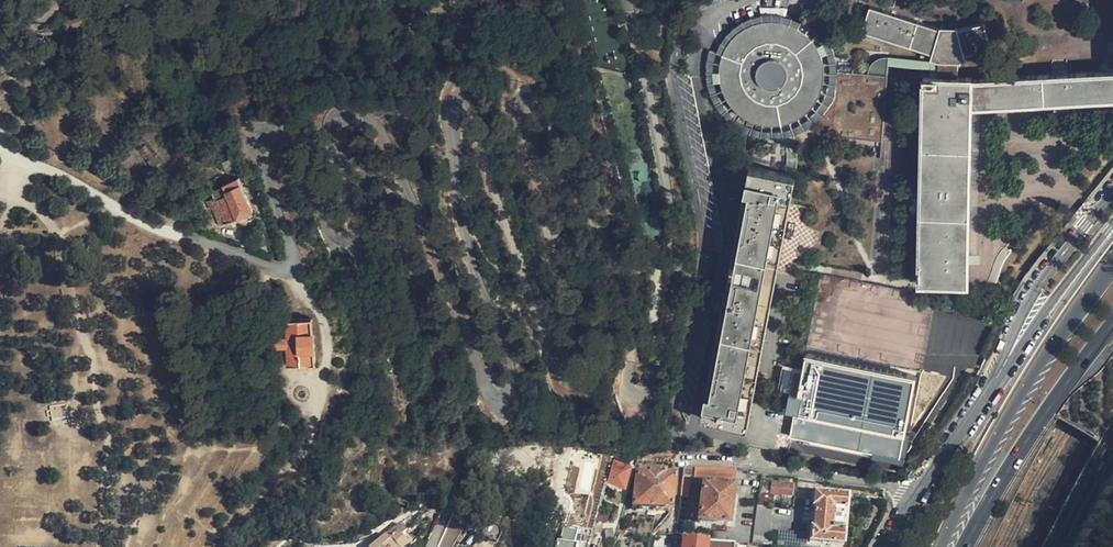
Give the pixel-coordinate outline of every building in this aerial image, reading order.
[(925,76),(920,283),(968,282),(971,108),(1112,97),(1112,71),(958,78),(958,59),(991,47),(983,20),(948,30),(870,7),(862,33),(938,57),(938,75),(925,76)] [(825,76),(825,72),(825,68),(824,64),(824,60),(822,56),(821,52),(819,48),(817,44),(814,41),(812,38),(809,35),(805,32),(802,29),(797,27),(793,25),(788,23),(784,22),(779,22),(774,21),(769,21),(765,22),(760,23),(756,25),(751,26),(747,29),(743,31),(739,34),(736,37),(732,41),(729,45),(727,49),(725,53),(723,58),(722,62),(721,67),(721,72),(721,76),(722,81),(722,86),(724,90),(726,94),(728,99),(730,102),(733,106),(736,110),(739,113),(744,116),(748,119),(753,122),(759,123),(764,125),(770,125),(775,126),(781,125),(786,124),(792,122),(797,120),(802,117),(806,114),(811,110),(814,106),(817,102),(820,97),(822,93),(823,89),(824,85),(825,81),(825,76)] [(889,55),(888,62),(918,66),(919,59),(889,55)] [(747,428),(778,264),(795,176),(749,167),(702,419),(747,428)] [(225,193),(227,196),(236,220),(253,213),(241,185),(225,193)] [(236,220),(227,196),(209,204),(212,211),(215,210),(221,225),(224,223),(225,225),(236,220)] [(823,275),(807,356),(916,378),(932,296),(823,275)] [(316,365),(312,320),(286,321),(289,366),(316,365)] [(789,392),(786,409),(796,411),(791,437),(900,458),(916,378),(807,356),(799,394),(789,392)] [(617,454),(612,453),(605,479),(607,480),(625,485),(630,465),(615,461),(617,454)] [(684,468),(680,497),(686,497),(689,478),(690,478),(691,468),(684,468)] [(691,468),(690,478),(733,481),(734,471),(691,468)] [(674,478),(671,477),(663,476),(663,473),(648,471),(647,475),(637,473),(632,506),(669,511),(674,478)] [(791,496),(792,485),(789,485),(789,480),(782,479),(781,484),(771,483),(770,494),(791,496)] [(727,525),(732,487),(702,484),(697,521),(727,525)] [(426,506),(440,512),(447,497),(433,492),(426,506)] [(842,546),(848,497),(813,494),(812,507),(814,507),(812,529),(809,529),(808,543),(842,546)] [(771,508),(757,506),(753,535),(768,537),(771,508)] [(530,520),(513,516),(508,529),(526,533),(530,520)] [(500,535),(499,530),(490,522),(486,522),(480,535),(495,543),(500,535)] [(397,523),(369,546),(407,546),(413,542),(397,523)] [(806,537),(777,534),(776,546),(781,546),(805,546),(806,537)] [(739,545),(682,539),(682,546),(739,546),(739,545)]
